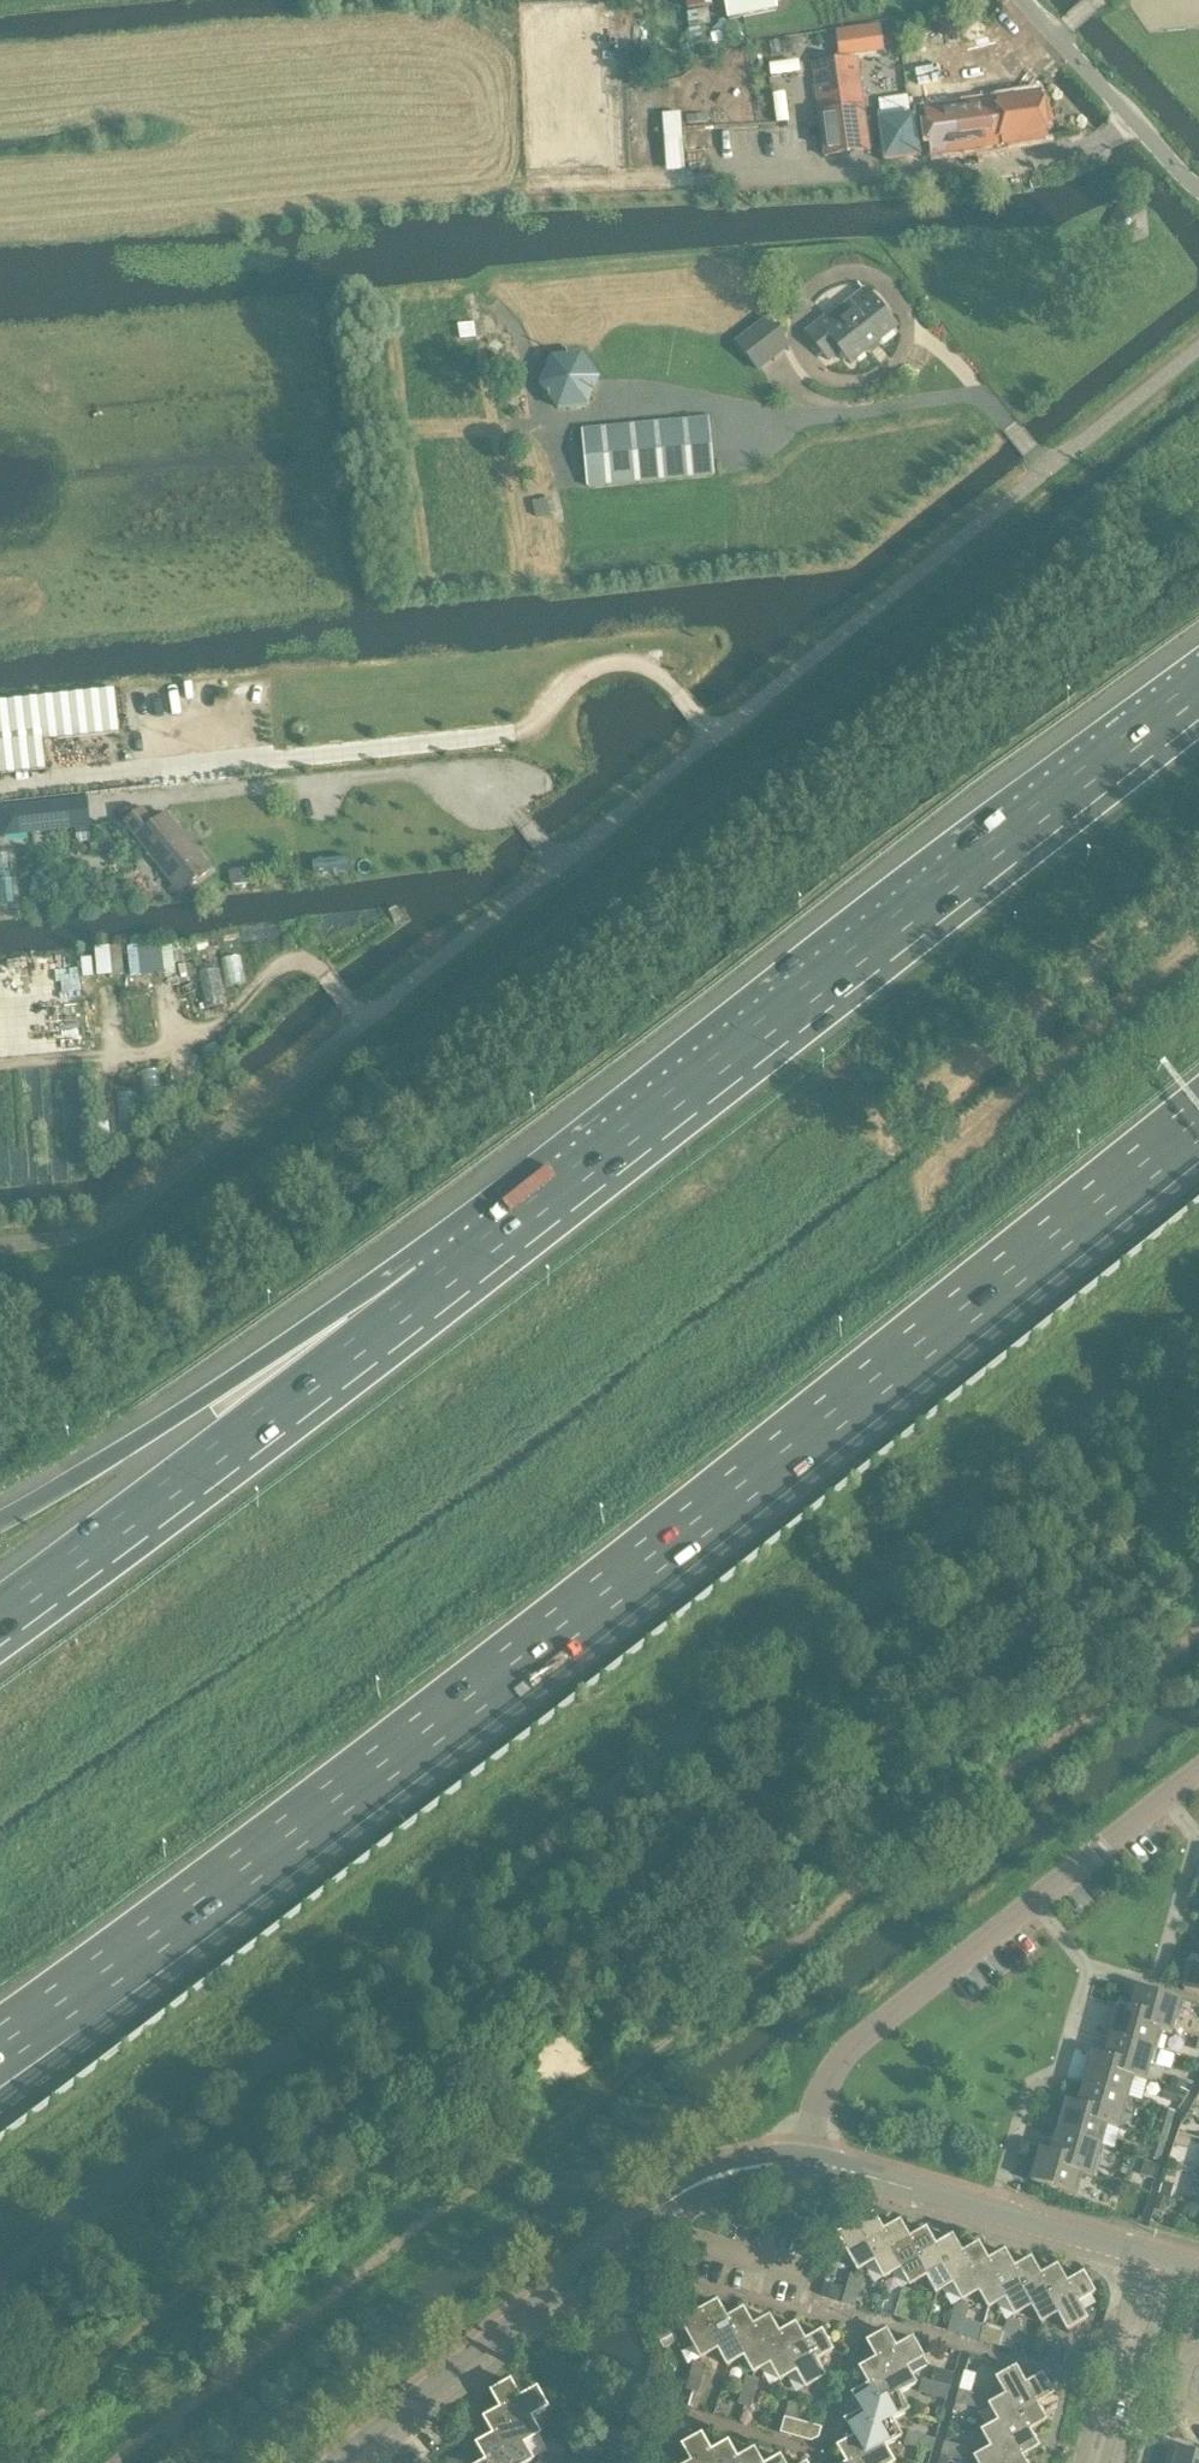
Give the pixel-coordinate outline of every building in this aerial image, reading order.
[(728,20),(778,10),(776,0),(724,0),(728,20)] [(866,27),(850,29),(854,56),(870,54),(866,27)] [(872,153),(858,58),(811,65),(825,160),(872,153)] [(1047,142),(1041,97),(926,112),(932,157),(1047,142)] [(682,114),(664,115),(666,153),(684,152),(682,114)] [(687,116),(688,123),(708,122),(707,115),(687,116)] [(841,351),(851,364),(896,329),(866,291),(828,320),(826,318),(807,333),(828,361),(841,351)] [(758,371),(789,347),(767,319),(736,343),(758,371)] [(553,358),(540,385),(557,410),(587,407),(599,380),(582,356),(553,358)] [(709,419),(582,431),(588,488),(714,476),(709,419)] [(0,702),(0,773),(44,768),(41,741),(119,733),(115,690),(67,695),(37,698),(0,702)] [(0,807),(0,812),(2,836),(75,829),(76,835),(90,834),(87,798),(44,802),(0,807)] [(175,897),(209,871),(166,816),(155,825),(143,809),(125,823),(174,886),(169,890),(175,897)] [(90,834),(76,835),(76,839),(79,842),(89,841),(91,837),(90,834)] [(249,870),(230,872),(231,886),(250,884),(249,870)] [(1193,1959),(1184,1991),(1198,1996),(1198,1960),(1193,1959)] [(1132,2009),(1132,2011),(1147,2015),(1145,2025),(1160,2029),(1160,2030),(1172,2034),(1182,2001),(1138,1989),(1132,2009)] [(1120,2006),(1111,2038),(1155,2050),(1160,2030),(1160,2029),(1145,2025),(1147,2015),(1132,2011),(1132,2009),(1120,2006)] [(1106,2057),(1105,2058),(1121,2063),(1118,2073),(1134,2077),(1134,2078),(1146,2082),(1155,2050),(1111,2038),(1106,2057)] [(1094,2054),(1085,2086),(1128,2098),(1141,2101),(1146,2082),(1134,2078),(1134,2077),(1118,2073),(1121,2063),(1105,2058),(1106,2057),(1094,2054)] [(1079,2105),(1079,2106),(1095,2111),(1092,2121),(1107,2125),(1107,2126),(1119,2129),(1128,2098),(1085,2086),(1079,2105)] [(1067,2102),(1058,2134),(1102,2145),(1107,2126),(1107,2125),(1092,2121),(1095,2111),(1079,2106),(1079,2105),(1067,2102)] [(1053,2153),(1052,2154),(1068,2158),(1065,2168),(1081,2173),(1081,2174),(1093,2177),(1102,2145),(1058,2134),(1053,2153)] [(1041,2150),(1031,2182),(1075,2195),(1081,2174),(1081,2173),(1065,2168),(1068,2158),(1052,2154),(1053,2153),(1041,2150)] [(883,2234),(883,2233),(873,2216),(838,2236),(858,2272),(875,2262),(866,2244),(883,2234)] [(910,2241),(909,2241),(900,2224),(883,2233),(883,2234),(866,2244),(875,2262),(884,2279),(901,2270),(902,2269),(892,2251),(910,2241)] [(910,2287),(927,2277),(928,2277),(918,2259),(936,2249),(936,2248),(926,2231),(909,2241),(910,2241),(892,2251),(902,2269),(901,2270),(910,2287)] [(936,2294),(953,2285),(954,2284),(944,2266),(962,2256),(962,2255),(952,2239),(936,2248),(936,2249),(918,2259),(928,2277),(927,2277),(936,2294)] [(963,2301),(979,2292),(980,2291),(970,2274),(988,2264),(988,2263),(979,2246),(962,2255),(962,2256),(944,2266),(954,2284),(953,2285),(963,2301)] [(989,2309),(1006,2299),(996,2281),(1015,2271),(1014,2270),(1005,2253),(988,2263),(988,2264),(970,2274),(980,2291),(979,2292),(989,2309)] [(1015,2316),(1032,2307),(1033,2307),(1023,2288),(1041,2278),(1040,2278),(1031,2261),(1014,2270),(1015,2271),(996,2281),(1006,2299),(1015,2316)] [(1041,2324),(1058,2314),(1059,2314),(1049,2296),(1067,2286),(1067,2285),(1057,2268),(1040,2278),(1041,2278),(1023,2288),(1033,2307),(1032,2307),(1041,2324)] [(850,2275),(846,2289),(858,2292),(862,2278),(850,2275)] [(1059,2314),(1058,2314),(1067,2331),(1087,2321),(1077,2304),(1094,2294),(1083,2276),(1067,2285),(1067,2286),(1049,2296),(1059,2314)] [(858,2292),(846,2289),(842,2303),(855,2306),(858,2292)] [(899,2303),(911,2307),(915,2293),(903,2290),(899,2303)] [(701,2359),(718,2350),(719,2349),(709,2332),(727,2321),(726,2320),(717,2303),(681,2323),(701,2359)] [(907,2321),(911,2307),(899,2303),(895,2317),(907,2321)] [(955,2304),(951,2318),(964,2322),(968,2308),(955,2304)] [(727,2367),(744,2357),(745,2357),(735,2339),(753,2329),(753,2328),(743,2311),(726,2320),(727,2321),(709,2332),(719,2349),(718,2350),(727,2367)] [(753,2374),(770,2365),(771,2364),(761,2346),(779,2336),(779,2335),(769,2318),(753,2328),(753,2329),(735,2339),(745,2357),(744,2357),(753,2374)] [(964,2322),(951,2318),(947,2332),(960,2336),(964,2322)] [(1008,2319),(1004,2333),(1016,2336),(1020,2323),(1008,2319)] [(780,2382),(796,2372),(797,2372),(787,2354),(805,2344),(805,2343),(796,2326),(779,2335),(779,2336),(761,2346),(771,2364),(770,2365),(780,2382)] [(797,2372),(796,2372),(806,2389),(825,2378),(815,2362),(832,2352),(822,2333),(805,2343),(805,2344),(787,2354),(797,2372)] [(906,2368),(923,2359),(913,2340),(896,2350),(886,2333),(868,2343),(877,2360),(878,2360),(888,2378),(906,2368)] [(1016,2336),(1004,2333),(1000,2347),(1012,2350),(1016,2336)] [(1050,2346),(1046,2360),(1058,2363),(1059,2364),(1063,2350),(1062,2349),(1050,2346)] [(899,2394),(899,2395),(916,2385),(906,2368),(888,2378),(878,2360),(877,2360),(860,2370),(870,2387),(870,2386),(881,2404),(899,2394)] [(693,2362),(689,2376),(701,2380),(705,2366),(693,2362)] [(997,2380),(1006,2397),(1007,2397),(1017,2414),(1036,2404),(1036,2405),(1053,2395),(1042,2377),(1025,2386),(1016,2369),(997,2380)] [(701,2380),(689,2376),(685,2390),(698,2393),(701,2380)] [(745,2377),(742,2391),(754,2394),(758,2380),(745,2377)] [(919,2393),(933,2397),(936,2384),(922,2380),(919,2393)] [(492,2393),(501,2410),(502,2410),(512,2427),(530,2417),(531,2418),(548,2409),(537,2390),(520,2399),(511,2382),(492,2393)] [(936,2384),(933,2397),(947,2400),(950,2388),(936,2384)] [(891,2420),(892,2421),(909,2412),(899,2395),(899,2394),(881,2404),(870,2386),(870,2387),(853,2396),(862,2413),(863,2412),(873,2430),(891,2420)] [(754,2394),(742,2391),(738,2405),(750,2408),(754,2394)] [(956,2403),(970,2407),(973,2395),(959,2391),(956,2403)] [(973,2395),(970,2407),(983,2411),(987,2399),(973,2395)] [(990,2406),(999,2423),(1000,2423),(1010,2441),(1029,2430),(1029,2431),(1046,2422),(1036,2405),(1036,2404),(1017,2414),(1007,2397),(1006,2397),(990,2406)] [(784,2418),(796,2421),(800,2407),(788,2403),(784,2418)] [(484,2419),(494,2436),(495,2436),(505,2454),(523,2444),(540,2435),(531,2418),(530,2417),(512,2427),(502,2410),(501,2410),(484,2419)] [(884,2446),(884,2447),(901,2438),(892,2421),(891,2420),(873,2430),(863,2412),(862,2413),(845,2422),(855,2439),(856,2438),(866,2456),(884,2446)] [(563,2426),(577,2430),(580,2417),(566,2413),(563,2426)] [(785,2418),(780,2434),(811,2443),(819,2439),(822,2429),(785,2418)] [(992,2449),(1000,2462),(1009,2462),(1021,2456),(1022,2457),(1038,2448),(1029,2431),(1029,2430),(1010,2441),(1000,2423),(999,2423),(982,2433),(992,2449)] [(904,2445),(918,2449),(922,2437),(908,2433),(904,2445)] [(486,2462),(487,2462),(488,2462),(530,2462),(533,2461),(523,2444),(505,2454),(495,2436),(494,2436),(477,2446),(486,2462)] [(710,2454),(711,2453),(701,2436),(683,2447),(692,2462),(715,2462),(710,2454)] [(922,2437),(918,2449),(932,2453),(935,2441),(922,2437)] [(884,2447),(884,2446),(866,2456),(856,2438),(855,2439),(838,2448),(846,2462),(893,2462),(884,2447)] [(736,2461),(737,2461),(728,2444),(711,2453),(710,2454),(715,2462),(737,2462),(736,2461)] [(939,2462),(948,2462),(950,2458),(955,2460),(958,2447),(944,2444),(939,2462)] [(955,2460),(966,2462),(969,2462),(972,2451),(958,2447),(955,2460)] [(977,2462),(1000,2462),(992,2449),(975,2459),(977,2462)] [(1173,2462),(1198,2462),(1198,2455),(1177,2449),(1173,2462)] [(754,2451),(737,2461),(736,2461),(737,2462),(760,2462),(754,2451)]
